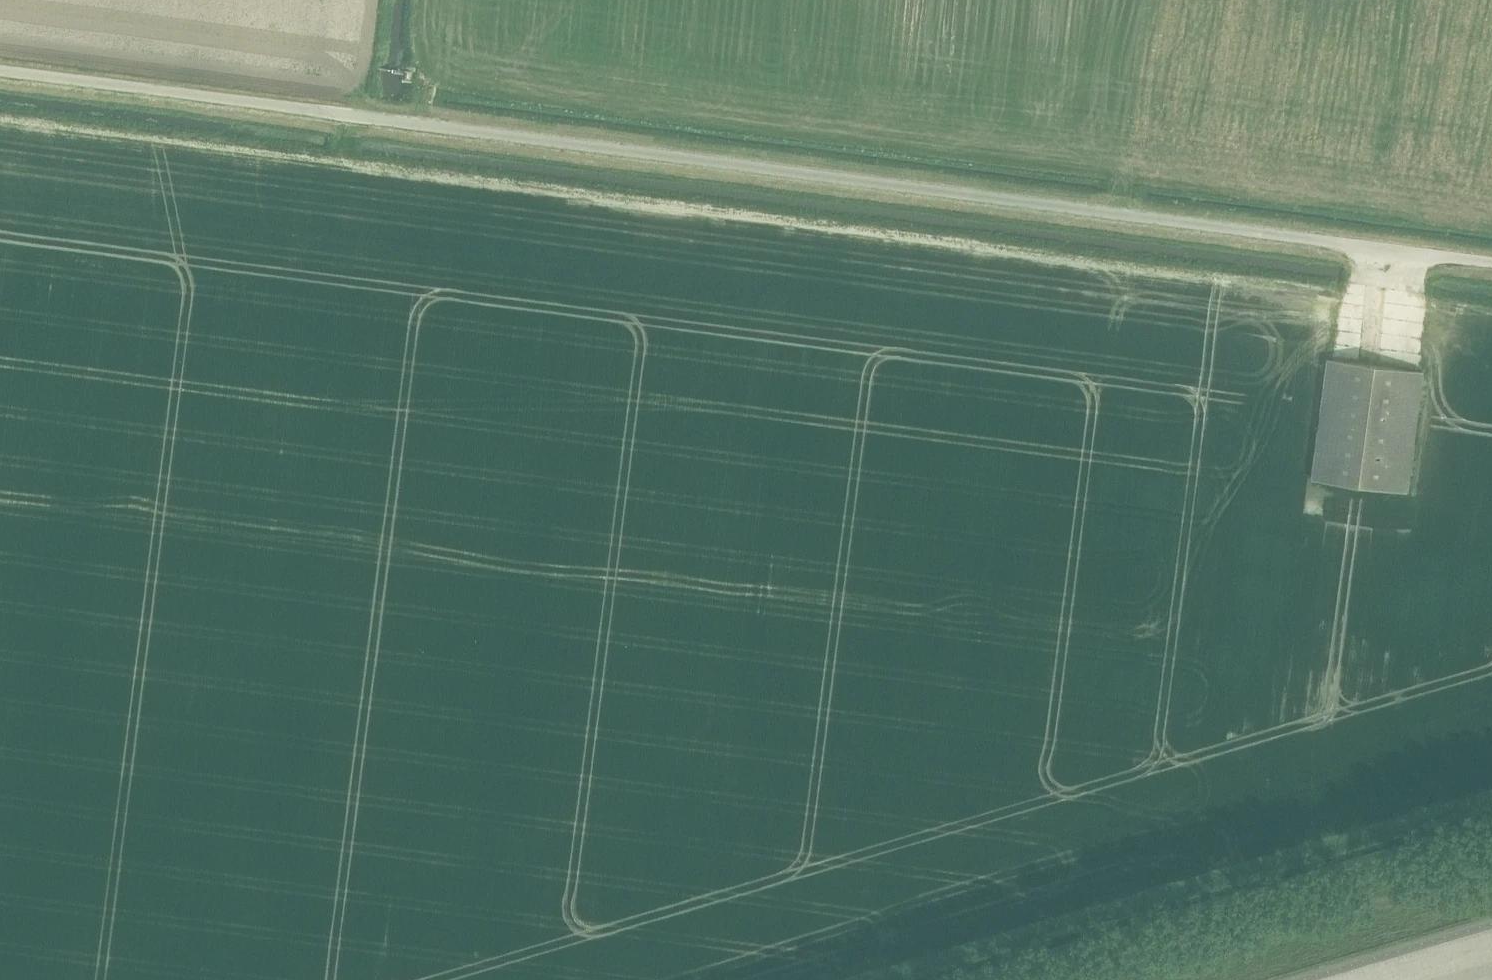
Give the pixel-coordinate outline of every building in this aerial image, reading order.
[(1424,373),(1378,367),(1328,360),(1313,479),(1408,492),(1424,373)]
